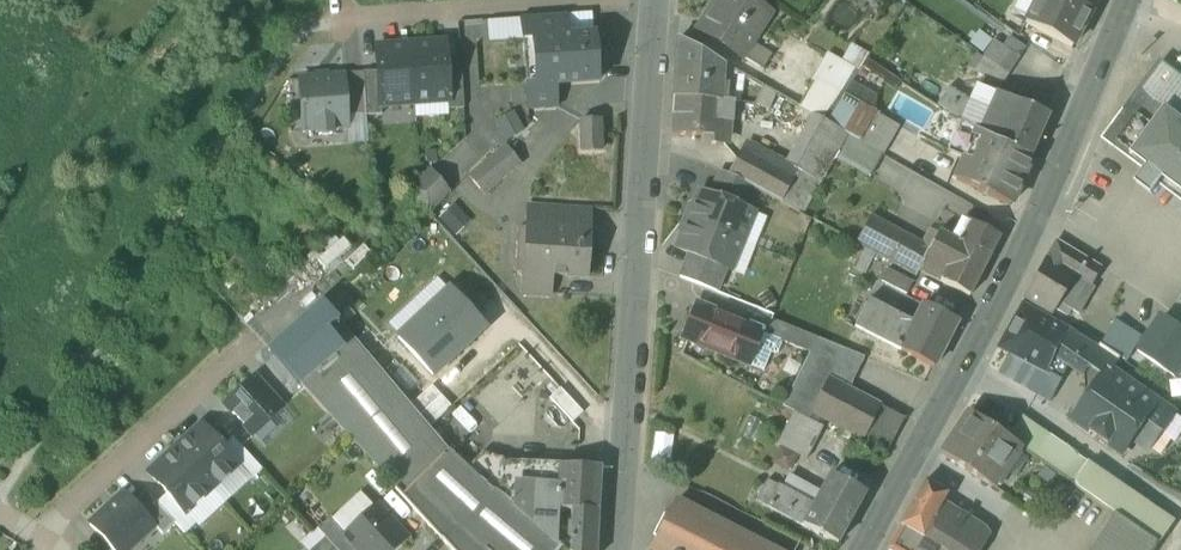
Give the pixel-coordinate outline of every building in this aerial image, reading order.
[(740,57),(769,13),(750,0),(717,0),(711,10),(713,12),(701,31),(740,57)] [(1071,48),(1090,12),(1068,0),(1037,0),(1024,24),(1071,48)] [(592,12),(564,15),(565,36),(593,34),(592,12)] [(521,18),(521,19),(522,41),(537,40),(537,38),(565,36),(564,15),(521,18)] [(488,43),(522,41),(521,19),(487,21),(488,43)] [(540,84),(540,86),(555,85),(598,82),(594,34),(593,34),(565,36),(537,38),(537,40),(540,84)] [(678,39),(674,97),(721,100),(723,65),(678,39)] [(537,40),(522,41),(526,85),(540,84),(537,40)] [(982,56),(984,57),(1008,74),(1019,58),(993,41),(982,56)] [(445,42),(410,45),(414,104),(447,102),(449,102),(446,67),(445,42)] [(812,84),(840,100),(845,94),(866,60),(839,42),(812,84)] [(381,106),(414,104),(410,45),(376,47),(377,72),(380,106),(381,106)] [(999,87),(1008,74),(984,57),(975,70),(999,87)] [(447,102),(448,110),(464,109),(461,66),(446,67),(449,102),(447,102)] [(1180,190),(1180,82),(1163,69),(1130,113),(1138,119),(1120,144),(1149,166),(1138,182),(1153,194),(1165,178),(1180,190)] [(344,77),(347,115),(366,114),(363,72),(344,74),(344,77)] [(366,114),(366,116),(382,115),(381,106),(380,106),(377,72),(363,72),(366,114)] [(318,129),(319,136),(332,135),(332,128),(347,127),(347,115),(344,77),(299,80),(303,130),(318,129)] [(526,85),(528,111),(557,109),(555,85),(540,86),(540,84),(526,85)] [(821,120),(826,123),(840,100),(812,84),(799,107),(811,115),(821,120)] [(754,104),(768,110),(775,95),(763,87),(754,104)] [(938,106),(962,121),(972,103),(948,89),(938,106)] [(845,94),(840,100),(826,123),(843,132),(860,103),(845,94)] [(984,136),(994,143),(1030,158),(1048,116),(997,94),(990,113),(972,103),(962,121),(963,122),(977,131),(984,136)] [(734,101),(721,100),(674,97),(671,134),(703,137),(703,143),(723,145),(724,122),(732,122),(734,101)] [(860,103),(843,132),(848,135),(858,141),(875,112),(860,103)] [(525,131),(514,111),(494,121),(504,142),(525,131)] [(875,112),(858,141),(883,155),(884,155),(901,127),(875,112)] [(1111,138),(1120,144),(1138,119),(1130,113),(1111,138)] [(811,115),(786,160),(798,167),(804,154),(821,120),(811,115)] [(580,120),(580,151),(599,151),(599,120),(580,120)] [(821,120),(804,154),(829,169),(835,158),(848,135),(843,132),(826,123),(821,120)] [(984,136),(977,131),(965,159),(972,162),(983,137),(984,136)] [(870,177),(883,155),(858,141),(848,135),(835,158),(870,177)] [(1031,158),(1030,158),(994,143),(983,137),(972,162),(965,159),(956,180),(980,190),(979,192),(1010,206),(1031,158)] [(747,139),(741,150),(792,178),(798,167),(786,160),(747,139)] [(468,177),(483,196),(521,165),(505,146),(468,177)] [(802,215),(829,169),(804,154),(798,167),(792,178),(741,150),(728,174),(749,186),(802,215)] [(408,191),(428,214),(450,193),(430,170),(408,191)] [(712,196),(740,207),(749,186),(728,174),(722,172),(712,196)] [(699,191),(688,220),(741,242),(753,213),(740,207),(712,196),(699,191)] [(472,221),(454,203),(437,218),(455,237),(472,221)] [(582,234),(588,234),(590,212),(527,209),(525,230),(533,231),(534,228),(582,231),(582,234)] [(767,218),(753,213),(741,242),(755,247),(767,218)] [(863,246),(890,261),(902,239),(904,234),(870,216),(858,238),(863,246)] [(730,271),(741,242),(688,220),(676,249),(688,254),(684,264),(722,279),(726,269),(730,271)] [(980,227),(969,248),(987,257),(998,236),(980,227)] [(551,277),(585,280),(587,254),(581,254),(582,234),(582,231),(534,228),(533,231),(531,274),(531,276),(551,277)] [(533,231),(525,230),(523,273),(531,274),(533,231)] [(938,233),(932,246),(937,249),(944,236),(938,233)] [(927,252),(948,263),(958,243),(944,236),(937,249),(932,246),(922,242),(919,248),(927,252)] [(919,248),(902,239),(890,261),(916,275),(919,269),(927,252),(919,248)] [(743,276),(755,247),(741,242),(730,271),(743,276)] [(1026,297),(1054,313),(1059,304),(1074,277),(1090,286),(1101,267),(1056,242),(1039,272),(1026,297)] [(988,258),(987,257),(969,248),(959,243),(958,243),(948,263),(940,280),(969,295),(988,258)] [(948,263),(927,252),(919,269),(940,280),(948,263)] [(679,277),(716,292),(722,279),(684,264),(679,277)] [(890,287),(909,297),(917,283),(898,272),(890,287)] [(521,294),(550,296),(551,277),(531,276),(531,274),(523,273),(521,294)] [(1094,288),(1090,286),(1074,277),(1059,304),(1079,315),(1094,288)] [(450,290),(424,314),(458,351),(484,327),(450,290)] [(854,326),(900,350),(914,322),(868,299),(854,326)] [(1180,299),(1171,311),(1180,318),(1180,300),(1180,299)] [(563,548),(553,539),(494,491),(493,492),(467,468),(448,451),(324,303),(269,350),(354,443),(439,535),(453,549),(561,549),(563,548)] [(923,304),(914,322),(900,350),(933,367),(956,321),(923,304)] [(997,347),(1009,354),(1048,373),(1058,353),(1071,330),(1022,304),(997,347)] [(685,339),(748,365),(761,331),(699,306),(685,339)] [(432,375),(458,351),(424,314),(398,338),(432,375)] [(1164,315),(1139,352),(1176,378),(1177,377),(1180,370),(1180,327),(1164,315)] [(779,340),(809,353),(817,338),(771,319),(766,333),(765,335),(779,340)] [(1138,333),(1116,319),(1101,344),(1127,361),(1136,345),(1132,342),(1138,333)] [(1071,330),(1058,353),(1073,363),(1072,363),(1086,373),(1099,349),(1088,343),(1089,340),(1071,330)] [(766,333),(761,331),(748,365),(763,371),(770,353),(773,354),(777,352),(780,345),(779,340),(765,335),(766,333)] [(1142,335),(1138,333),(1132,342),(1136,345),(1142,335)] [(831,343),(825,357),(856,372),(863,357),(831,343)] [(1101,344),(1099,349),(1086,373),(1088,402),(1076,420),(1123,453),(1133,438),(1148,449),(1160,432),(1174,412),(1113,370),(1121,358),(1101,344)] [(1050,402),(1072,363),(1073,363),(1058,353),(1048,373),(1009,354),(998,373),(1050,402)] [(847,389),(856,372),(825,357),(817,374),(827,379),(847,389)] [(223,404),(253,436),(283,408),(253,376),(223,404)] [(810,413),(864,440),(881,407),(847,389),(827,379),(810,413)] [(411,405),(420,415),(441,396),(432,385),(411,405)] [(584,413),(560,387),(549,398),(573,423),(584,413)] [(451,406),(441,396),(420,415),(430,426),(451,406)] [(904,418),(881,407),(864,440),(887,452),(904,418)] [(798,454),(807,459),(824,428),(794,412),(778,444),(780,445),(798,454)] [(1174,412),(1160,432),(1176,442),(1180,435),(1180,417),(1174,412)] [(942,456),(990,489),(1008,461),(1019,446),(971,413),(942,456)] [(764,423),(749,415),(739,435),(754,443),(764,423)] [(200,424),(174,449),(212,490),(238,465),(222,448),(200,424)] [(1051,464),(1078,482),(1079,480),(1090,463),(1050,435),(1036,455),(1050,465),(1051,464)] [(238,465),(251,479),(261,470),(232,438),(222,448),(238,465)] [(798,454),(780,445),(771,462),(789,472),(798,454)] [(185,514),(212,490),(174,449),(147,473),(167,494),(185,514)] [(553,539),(556,539),(557,523),(558,510),(559,493),(537,492),(538,466),(502,464),(495,463),(483,451),(467,468),(493,492),(494,491),(553,539)] [(1079,480),(1106,499),(1117,482),(1090,463),(1079,480)] [(560,465),(560,466),(559,493),(558,510),(571,511),(570,523),(557,523),(556,539),(597,543),(600,467),(560,465)] [(537,492),(559,493),(560,466),(538,466),(537,492)] [(813,503),(820,491),(789,474),(782,486),(813,503)] [(820,491),(813,503),(801,525),(836,544),(864,494),(829,475),(820,491)] [(756,501),(766,506),(778,484),(768,479),(756,501)] [(901,525),(923,538),(940,506),(947,494),(925,481),(900,525),(901,525)] [(1174,521),(1117,482),(1106,499),(1103,504),(1160,542),(1174,521)] [(766,506),(801,525),(813,503),(782,486),(778,484),(766,506)] [(153,525),(162,535),(174,524),(156,504),(145,492),(133,503),(153,525)] [(112,549),(127,549),(153,525),(133,503),(124,494),(90,525),(112,549)] [(174,524),(184,534),(195,524),(185,514),(167,494),(156,504),(174,524)] [(658,549),(662,549),(664,547),(671,549),(763,549),(672,504),(667,514),(664,513),(653,534),(656,536),(651,546),(658,549)] [(990,534),(940,506),(923,538),(943,549),(981,549),(990,534)] [(360,549),(396,549),(405,541),(374,507),(345,533),(359,549),(360,549)] [(1096,549),(1155,549),(1160,542),(1119,515),(1096,549)] [(330,517),(317,529),(324,537),(336,549),(358,549),(359,549),(345,533),(330,517)] [(890,549),(943,549),(923,538),(901,525),(888,549),(890,549)] [(324,537),(310,549),(336,549),(324,537)] [(597,543),(556,539),(553,539),(563,548),(566,549),(596,549),(597,543)]
